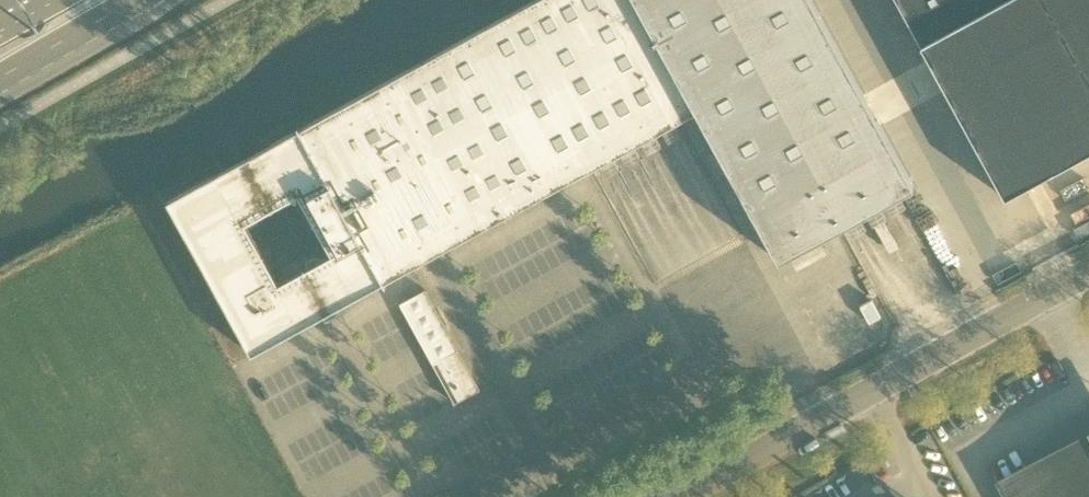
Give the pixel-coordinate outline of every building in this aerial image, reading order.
[(299,124),(297,125),(299,128),(270,144),(274,151),(222,180),(218,173),(167,201),(251,355),(309,323),(305,316),(318,309),(325,323),(339,315),(332,302),(344,295),(348,302),(383,282),(385,285),(387,285),(385,281),(696,111),(779,261),(914,187),(812,0),(533,0),(300,127),(299,124)] [(1005,198),(1088,152),(1088,0),(896,0),(1005,198)] [(425,289),(400,303),(455,403),(480,389),(425,289)] [(1001,485),(1008,496),(1088,496),(1088,437),(1001,485)]
